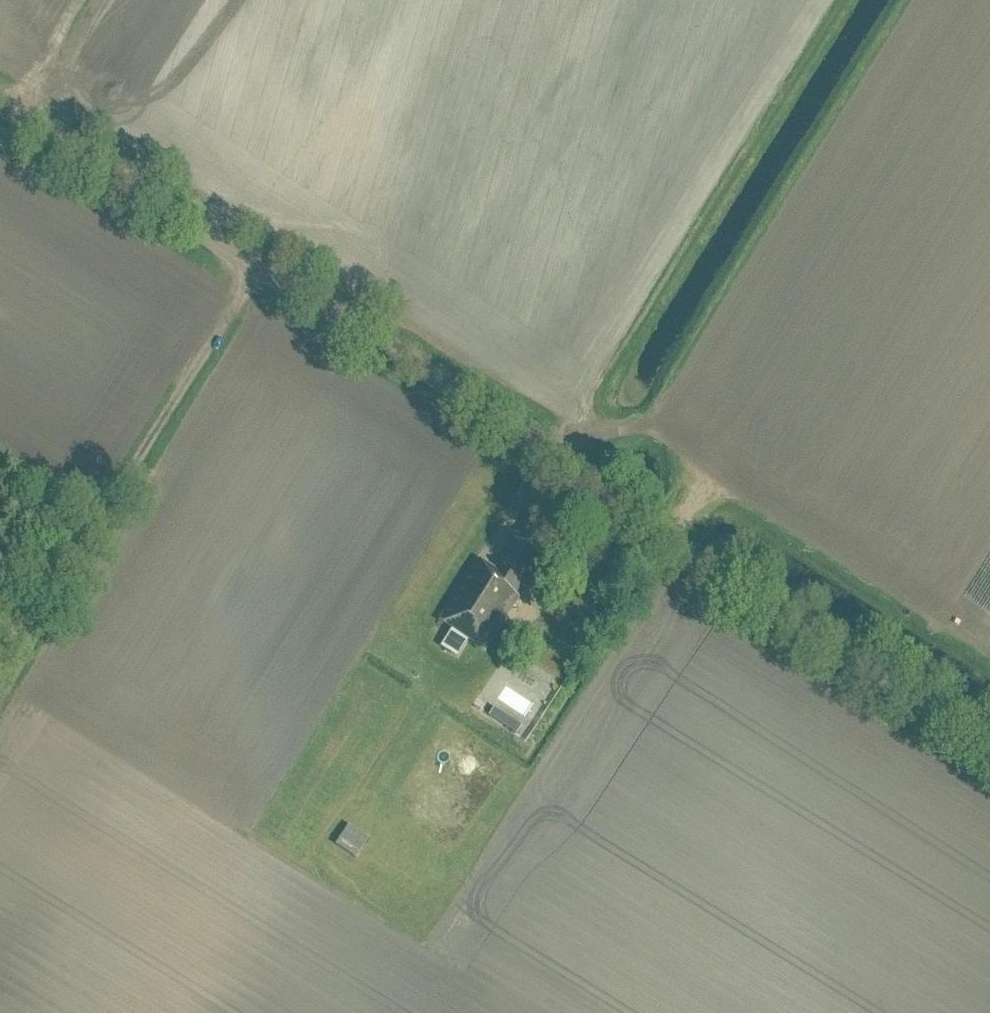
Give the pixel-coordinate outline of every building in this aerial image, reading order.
[(521,590),(540,560),(514,544),(495,574),(477,562),(438,623),(485,652),(523,591),(521,590)]
